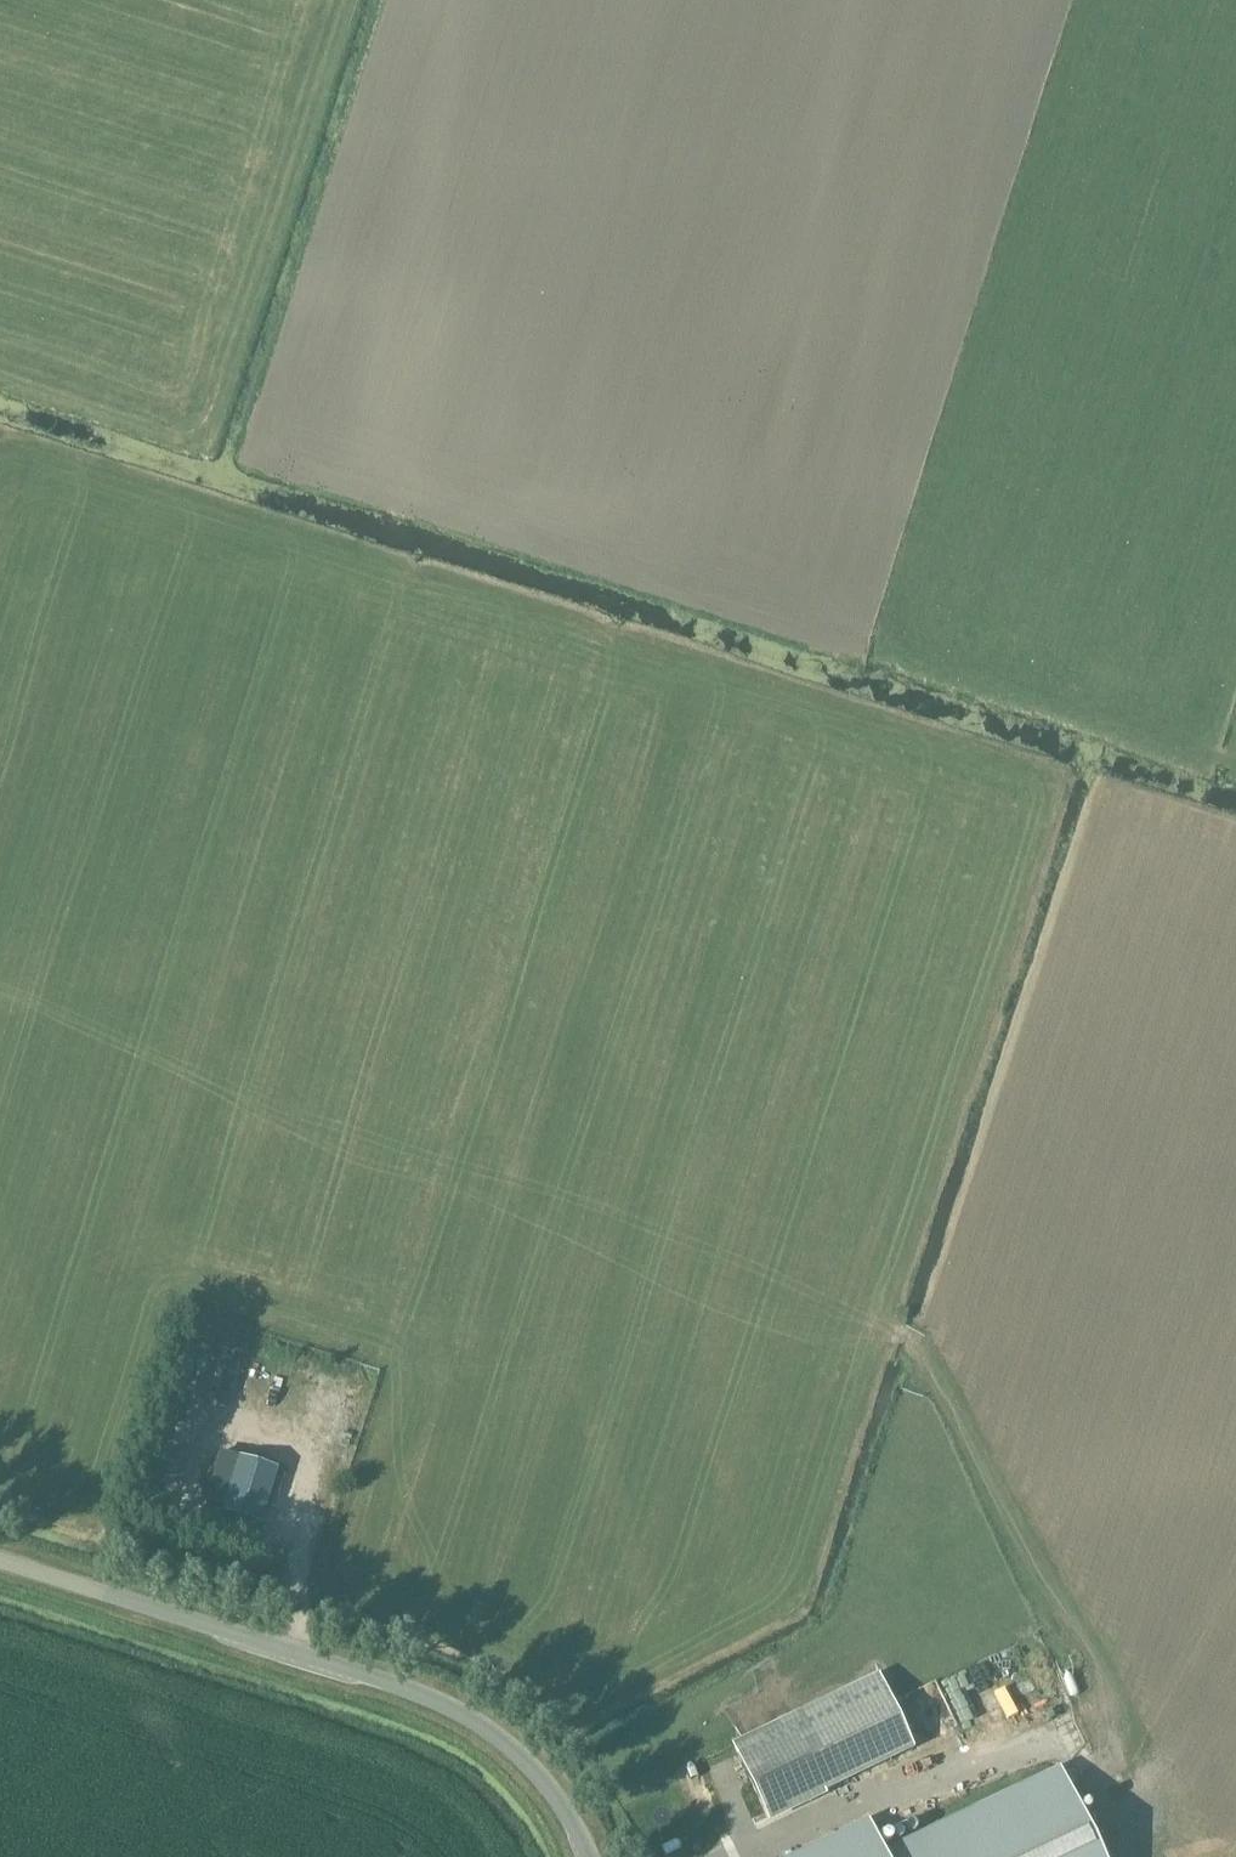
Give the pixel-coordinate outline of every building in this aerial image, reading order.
[(241,1457),(224,1512),(264,1525),(281,1469),(241,1457)] [(880,1680),(735,1748),(768,1818),(770,1818),(767,1813),(823,1786),(825,1791),(913,1750),(880,1680)] [(1061,1772),(886,1855),(871,1824),(802,1856),(1102,1856),(1061,1772)]
